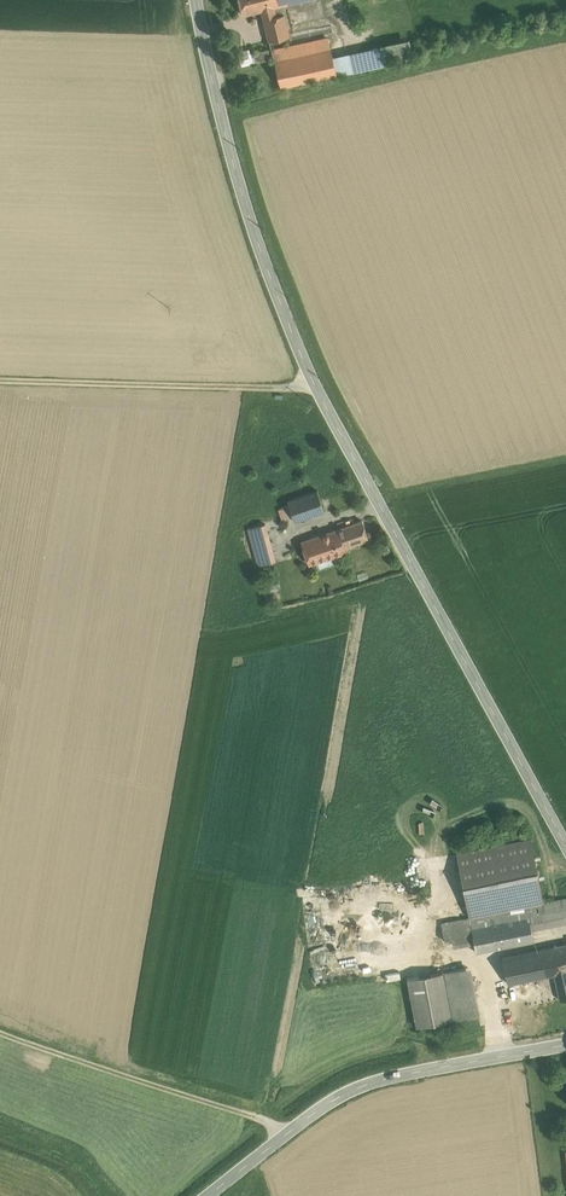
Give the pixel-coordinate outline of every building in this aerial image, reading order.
[(243,14),(262,9),(267,8),(265,0),(240,0),(243,14)] [(282,4),(274,6),(276,14),(284,13),(282,4)] [(276,14),(274,6),(267,8),(262,9),(269,40),(289,35),(284,13),(276,14)] [(328,37),(271,49),(273,57),(274,60),(331,48),(328,37)] [(381,46),(333,56),(337,74),(385,64),(381,46)] [(271,49),(250,54),(249,48),(238,51),(242,65),(273,57),(271,49)] [(331,48),(274,60),(280,86),(337,74),(333,56),(331,48)] [(317,489),(288,500),(289,504),(293,516),(295,520),(324,510),(317,489)] [(289,504),(279,508),(283,519),(293,516),(289,504)] [(362,520),(338,528),(344,546),(368,538),(362,520)] [(265,523),(248,528),(251,537),(268,532),(265,523)] [(338,528),(302,540),(309,563),(346,551),(344,546),(338,528)] [(268,532),(251,537),(258,565),(275,560),(268,532)] [(530,838),(457,853),(470,917),(527,905),(543,902),(530,838)] [(543,902),(548,924),(565,921),(565,897),(543,902)] [(543,902),(527,905),(531,928),(548,924),(543,902)] [(470,917),(469,917),(473,937),(476,951),(534,940),(531,928),(527,905),(470,917)] [(469,917),(449,921),(452,939),(453,941),(473,937),(469,917)] [(449,921),(441,922),(445,941),(452,939),(449,921)] [(502,956),(508,983),(554,973),(560,999),(565,998),(565,949),(565,943),(502,956)] [(470,966),(444,971),(453,1018),(479,1013),(470,966)] [(444,971),(407,978),(416,1025),(453,1018),(444,971)]
